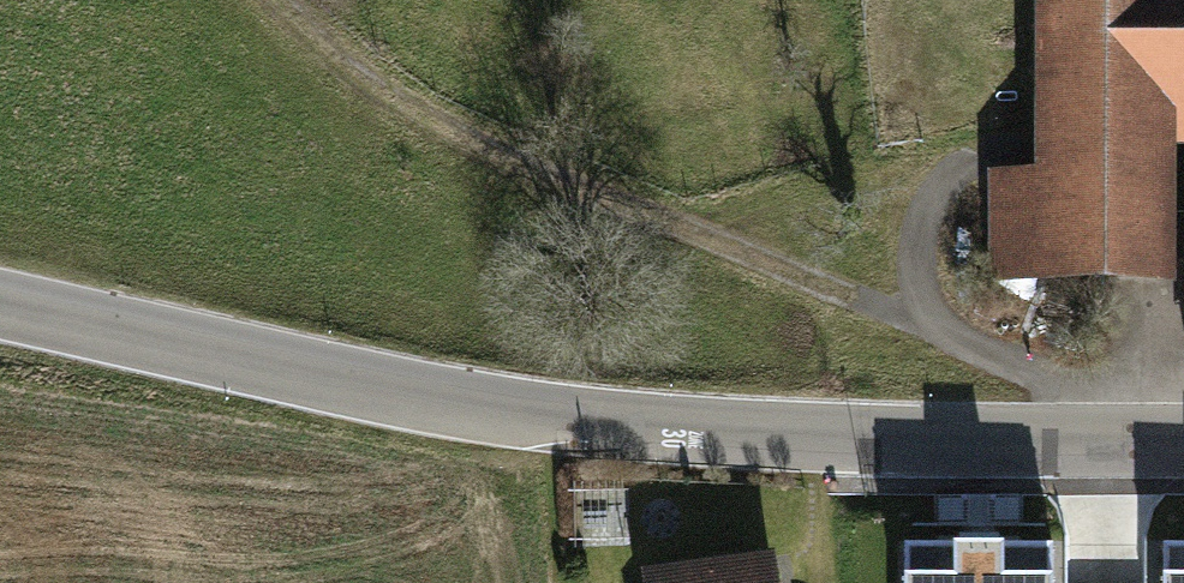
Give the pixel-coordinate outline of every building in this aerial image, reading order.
[(1163,297),(1165,134),(1183,134),(1183,7),(1029,4),(1026,190),(986,190),(984,294),(1163,297)] [(992,542),(993,582),(1066,582),(1065,541),(992,542)] [(917,582),(993,582),(992,542),(917,543),(917,582)] [(1172,582),(1183,582),(1183,544),(1171,544),(1172,582)]
